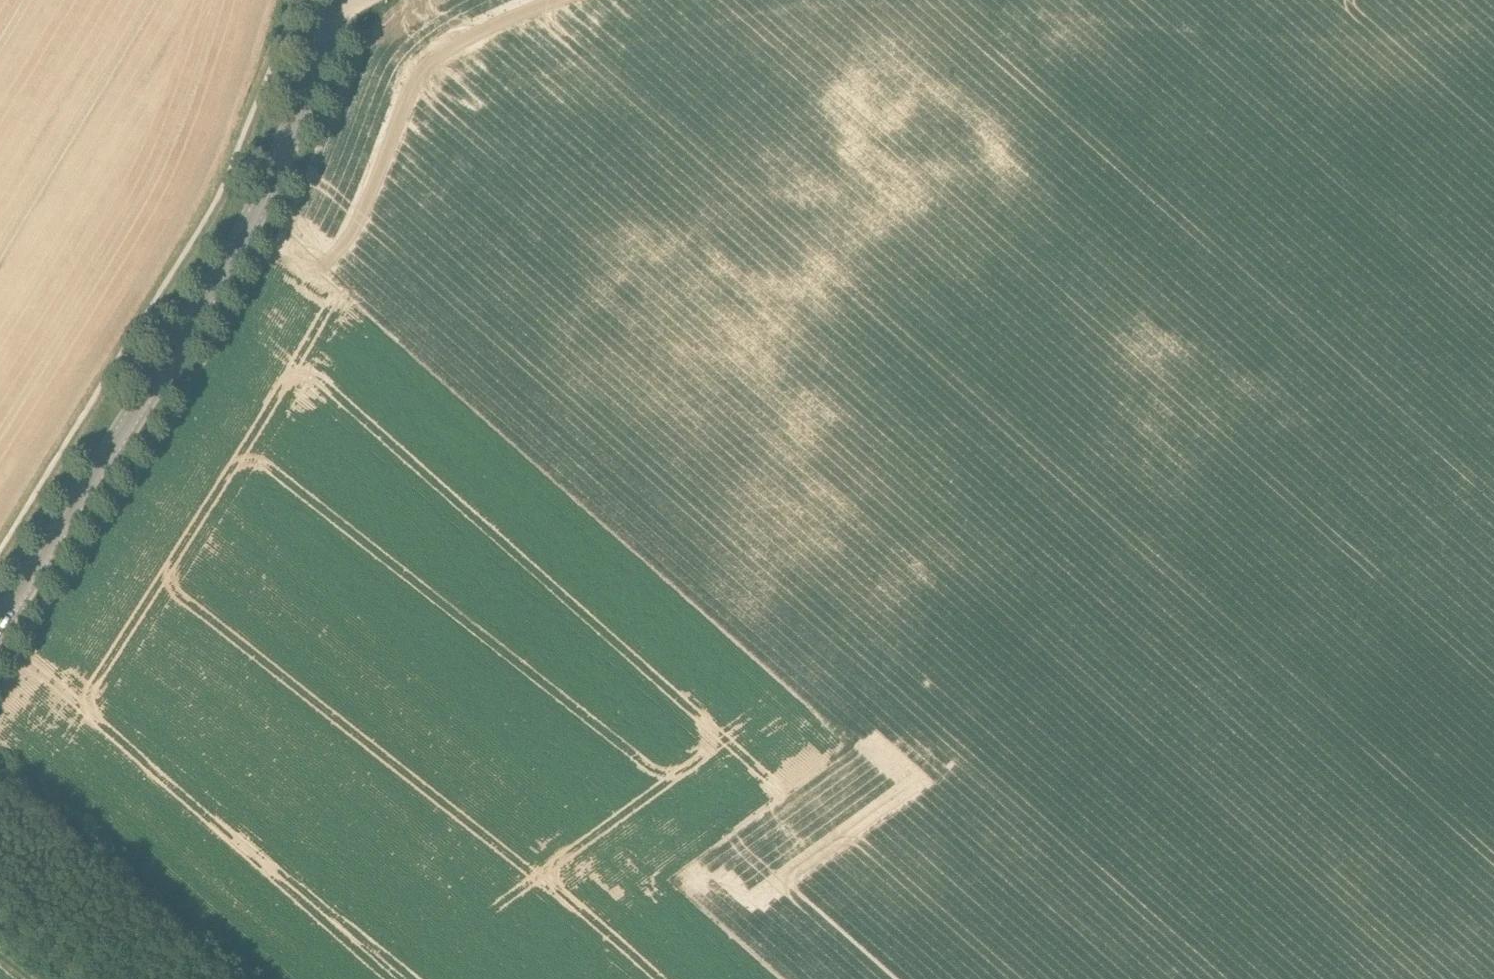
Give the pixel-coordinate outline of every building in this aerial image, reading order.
[(192,373),(184,370),(179,380),(187,383),(192,373)]
